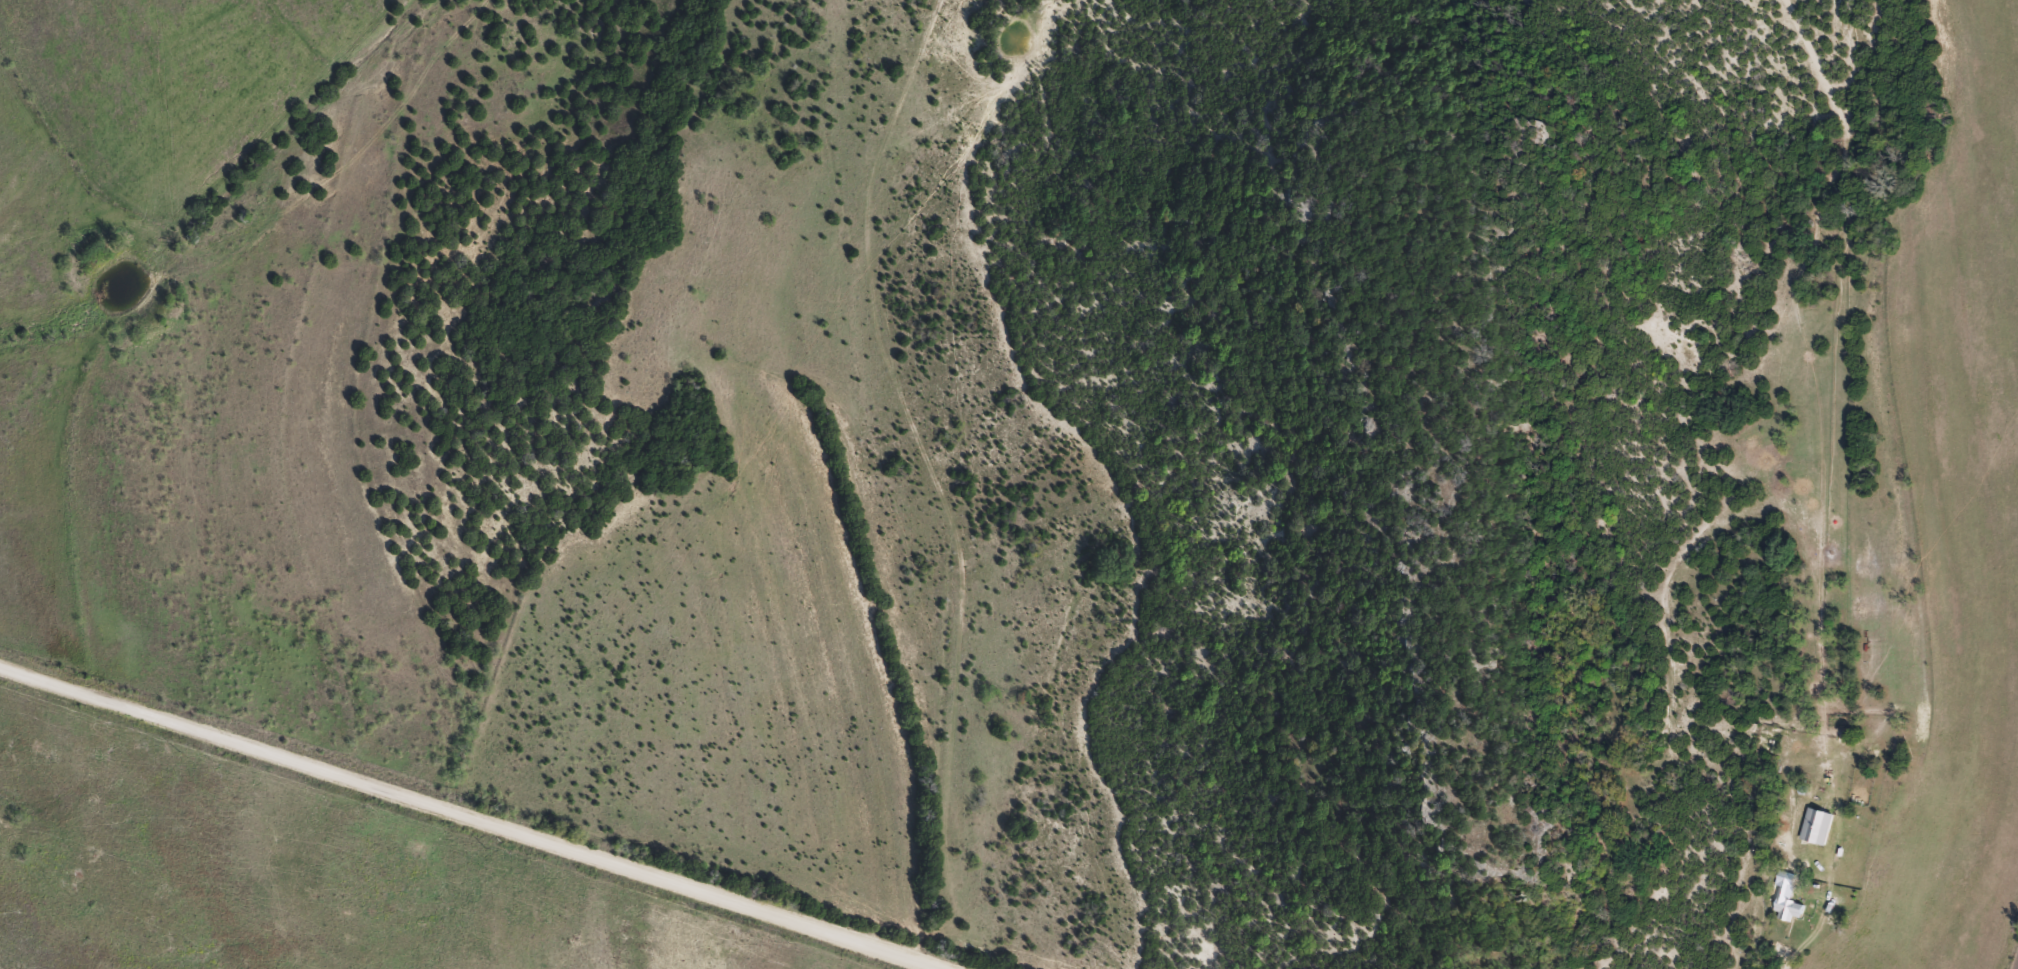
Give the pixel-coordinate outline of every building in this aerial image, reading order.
[(1835,814),(1809,806),(1799,837),(1825,845),(1835,814)] [(1804,901),(1775,900),(1775,917),(1803,918),(1804,901)]
